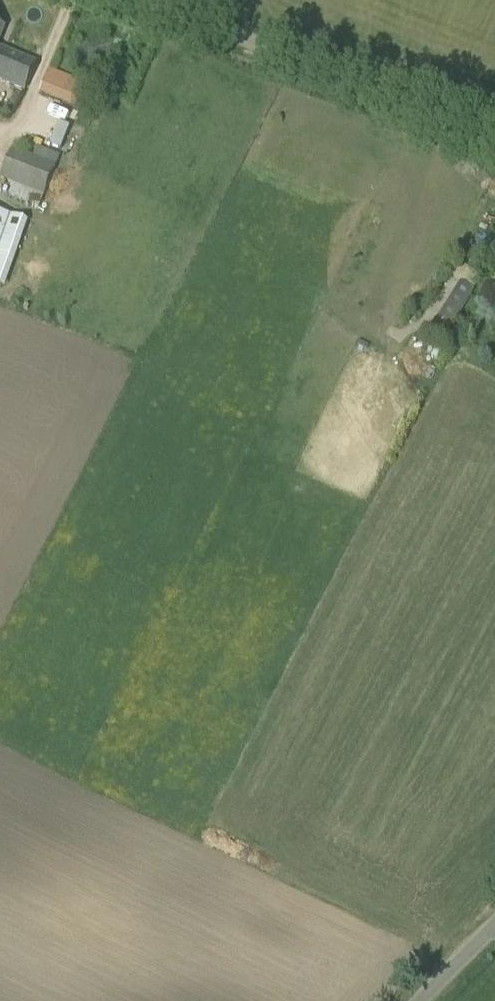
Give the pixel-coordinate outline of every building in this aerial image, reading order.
[(38,63),(0,47),(0,80),(26,91),(38,63)] [(78,109),(88,86),(49,70),(40,93),(78,109)] [(56,165),(12,148),(0,179),(0,180),(44,197),(56,165)] [(10,217),(0,214),(0,245),(10,217)] [(447,336),(467,303),(451,294),(431,327),(447,336)]
